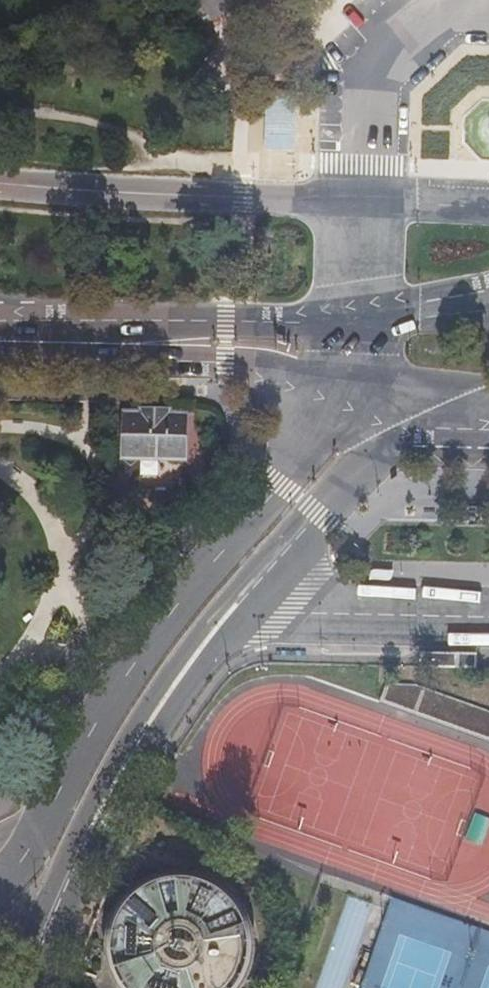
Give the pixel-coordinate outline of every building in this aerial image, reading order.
[(146,515),(146,520),(168,520),(169,507),(181,507),(181,492),(139,491),(140,457),(183,459),(185,413),(169,413),(169,410),(141,410),(141,412),(125,412),(124,462),(112,461),(109,514),(146,515)] [(423,653),(422,665),(475,666),(475,655),(423,653)] [(176,882),(162,883),(149,888),(137,894),(126,903),(118,914),(111,926),(107,940),(106,954),(108,967),(112,981),(116,987),(238,987),(243,979),(247,965),(248,951),(247,938),(242,924),(236,912),(227,902),(216,893),(203,887),(190,883),(176,882)]
